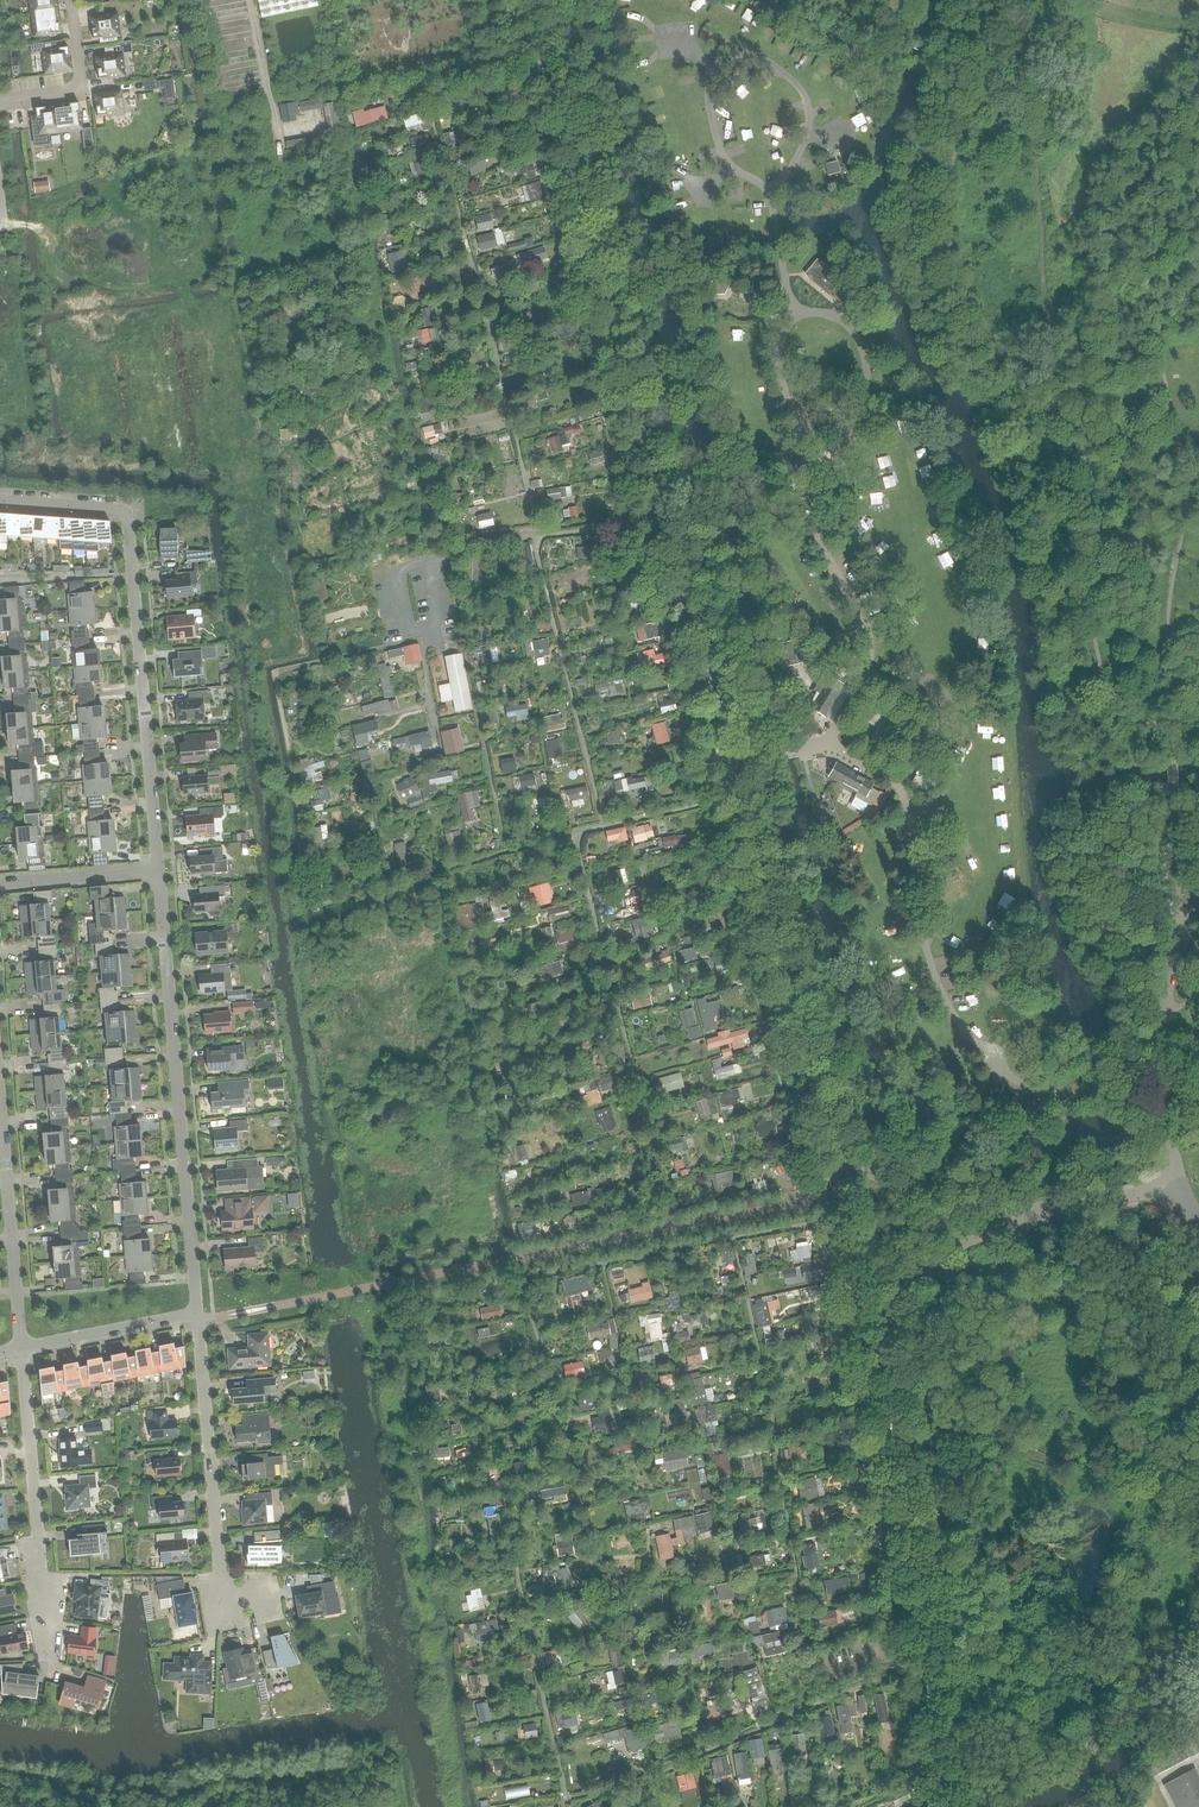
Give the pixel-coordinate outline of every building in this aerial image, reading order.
[(58,12),(56,0),(30,0),(32,15),(58,12)] [(318,0),(259,0),(263,18),(319,6),(318,0)] [(113,4),(99,5),(99,12),(114,11),(113,4)] [(60,33),(58,12),(32,15),(35,37),(60,33)] [(116,14),(91,17),(94,39),(100,39),(100,44),(118,41),(118,36),(119,36),(116,14)] [(61,41),(30,45),(31,53),(43,52),(46,73),(71,70),(68,48),(62,49),(61,41)] [(106,56),(96,58),(99,80),(124,76),(121,54),(120,47),(105,49),(106,56)] [(20,66),(12,67),(13,76),(21,75),(20,66)] [(173,79),(158,81),(158,82),(159,91),(164,91),(164,96),(175,95),(173,79)] [(518,88),(506,92),(512,110),(523,106),(518,88)] [(120,92),(95,95),(98,117),(123,114),(120,92)] [(440,97),(436,109),(454,114),(458,103),(440,97)] [(321,99),(300,104),(302,114),(323,109),(321,99)] [(296,103),(279,106),(283,125),(297,122),(296,117),(300,116),(296,103)] [(346,134),(340,103),(324,106),(330,138),(346,134)] [(79,104),(57,106),(60,132),(82,129),(79,104)] [(57,106),(36,109),(37,117),(31,117),(34,141),(48,140),(47,134),(60,132),(57,106)] [(363,110),(352,113),(356,128),(382,122),(379,109),(364,113),(363,110)] [(427,112),(403,119),(406,128),(429,122),(427,112)] [(526,127),(525,122),(517,124),(510,126),(511,130),(526,127)] [(85,132),(83,132),(84,140),(92,139),(91,128),(85,129),(85,132)] [(451,133),(443,135),(446,147),(463,142),(460,130),(451,133)] [(450,155),(449,156),(451,163),(462,160),(460,153),(450,155)] [(539,160),(515,166),(518,176),(523,175),(523,174),(527,173),(529,180),(536,178),(535,171),(541,170),(539,160)] [(432,173),(429,161),(414,164),(417,176),(432,173)] [(837,161),(825,164),(828,176),(840,173),(837,161)] [(482,162),(469,166),(472,177),(486,173),(482,162)] [(410,182),(409,175),(400,177),(402,183),(410,182)] [(545,181),(527,186),(531,201),(536,199),(549,196),(545,181)] [(49,182),(34,184),(35,194),(50,192),(49,182)] [(396,202),(394,210),(406,214),(409,206),(396,202)] [(737,214),(749,214),(749,203),(737,203),(737,214)] [(490,214),(475,217),(478,232),(493,229),(493,228),(492,226),(490,214)] [(406,223),(388,227),(389,235),(408,231),(406,223)] [(494,233),(477,237),(481,251),(497,247),(494,233)] [(688,233),(684,242),(690,245),(694,236),(688,233)] [(737,236),(726,237),(727,248),(739,247),(737,236)] [(525,242),(508,246),(509,252),(526,248),(525,242)] [(523,265),(547,258),(544,248),(520,254),(523,265)] [(402,251),(388,254),(391,273),(406,270),(402,251)] [(823,263),(809,280),(837,303),(838,302),(843,306),(855,292),(850,287),(851,286),(823,263)] [(502,267),(491,270),(493,278),(504,275),(502,267)] [(411,294),(419,292),(416,278),(407,280),(411,294)] [(408,315),(407,307),(397,309),(398,317),(408,315)] [(431,308),(421,310),(424,328),(435,325),(431,308)] [(518,319),(516,310),(492,316),(495,330),(508,327),(507,321),(518,319)] [(575,320),(560,324),(564,337),(578,333),(575,320)] [(434,329),(423,331),(425,343),(436,341),(434,329)] [(515,354),(503,357),(505,365),(517,362),(515,354)] [(485,366),(477,367),(479,375),(486,374),(485,366)] [(522,378),(511,380),(514,390),(524,387),(522,378)] [(550,389),(538,393),(541,401),(548,399),(548,397),(552,395),(550,389)] [(432,393),(414,398),(415,404),(418,403),(420,413),(418,414),(420,420),(423,420),(424,422),(433,419),(431,411),(436,410),(432,393)] [(533,395),(521,400),(525,409),(537,404),(536,402),(533,395)] [(588,410),(573,415),(576,423),(591,418),(589,410),(588,410)] [(440,424),(422,428),(425,439),(433,437),(432,436),(443,433),(440,424)] [(550,439),(548,439),(552,454),(553,453),(563,451),(561,446),(569,444),(568,441),(571,434),(581,432),(580,426),(573,428),(572,427),(564,429),(564,431),(557,433),(558,436),(550,439)] [(291,429),(280,430),(281,439),(292,438),(291,429)] [(429,440),(430,445),(432,444),(433,447),(440,445),(438,438),(429,440)] [(434,453),(431,464),(433,464),(444,466),(447,451),(438,450),(438,454),(434,453)] [(601,452),(588,455),(591,466),(591,465),(604,462),(601,452)] [(884,467),(894,463),(890,453),(880,456),(884,467)] [(531,482),(530,482),(532,490),(540,488),(538,480),(531,482)] [(570,487),(547,490),(548,500),(572,496),(570,487)] [(465,493),(436,499),(438,508),(440,508),(467,502),(465,493)] [(484,503),(483,497),(474,499),(475,505),(484,503)] [(932,507),(934,517),(949,515),(947,505),(932,507)] [(576,507),(569,508),(569,509),(570,517),(578,516),(576,507)] [(492,512),(477,516),(480,529),(494,525),(492,512)] [(20,537),(18,516),(16,515),(15,514),(10,515),(5,515),(7,537),(20,537)] [(33,538),(31,516),(29,516),(28,515),(23,516),(18,516),(20,537),(33,538)] [(33,538),(46,539),(45,517),(41,517),(41,516),(36,517),(31,516),(33,538)] [(46,539),(59,540),(58,518),(54,518),(54,517),(48,518),(45,517),(46,539)] [(59,540),(73,541),(71,519),(67,519),(67,518),(61,519),(58,518),(59,540)] [(73,541),(86,542),(84,520),(80,520),(80,519),(74,520),(71,519),(73,541)] [(86,542),(99,543),(97,521),(93,521),(93,520),(87,521),(84,520),(86,542)] [(112,548),(110,527),(110,522),(106,522),(106,521),(100,521),(97,521),(99,543),(111,544),(111,548),(112,548)] [(177,559),(178,544),(176,529),(160,530),(160,545),(161,560),(177,559)] [(934,536),(939,546),(949,541),(944,531),(934,536)] [(604,546),(577,548),(578,559),(604,557),(604,546)] [(521,550),(520,550),(524,566),(534,564),(530,548),(521,550)] [(186,563),(207,561),(206,552),(185,551),(186,563)] [(507,566),(505,553),(492,554),(495,572),(496,579),(500,579),(499,572),(505,571),(504,567),(507,566)] [(639,565),(622,569),(626,583),(643,579),(639,565)] [(167,598),(191,596),(190,585),(197,585),(196,572),(175,574),(176,581),(165,582),(166,588),(163,588),(164,597),(167,597),(167,598)] [(68,595),(69,611),(94,609),(93,593),(84,594),(83,589),(85,589),(84,581),(69,582),(70,595),(68,595)] [(23,615),(22,599),(20,600),(19,586),(4,588),(4,595),(6,595),(6,601),(0,601),(0,617),(23,615)] [(970,598),(971,607),(982,605),(981,596),(970,598)] [(652,597),(630,602),(631,609),(633,615),(655,610),(652,597)] [(493,623),(491,598),(484,599),(484,598),(479,598),(477,599),(479,617),(482,617),(483,624),(493,623)] [(95,624),(94,609),(69,611),(71,626),(72,626),(73,631),(71,632),(71,639),(89,638),(88,630),(87,630),(86,625),(95,624)] [(170,639),(193,637),(191,617),(201,616),(201,609),(186,611),(187,617),(169,619),(170,639)] [(23,615),(0,617),(0,632),(9,632),(9,637),(8,637),(9,645),(24,643),(23,630),(25,630),(23,615)] [(661,621),(642,626),(645,640),(657,637),(659,643),(666,641),(664,635),(661,621)] [(490,626),(477,628),(478,637),(491,635),(490,626)] [(980,634),(980,647),(990,647),(990,634),(980,634)] [(90,645),(89,638),(71,639),(72,647),(74,647),(75,652),(73,652),(74,668),(99,665),(98,650),(89,651),(88,646),(90,645)] [(533,642),(536,658),(550,654),(547,639),(533,642)] [(777,645),(781,669),(806,664),(802,640),(777,645)] [(25,656),(24,643),(9,645),(9,652),(11,652),(11,658),(2,658),(3,674),(28,672),(27,656),(25,656)] [(418,645),(388,652),(390,659),(404,656),(405,659),(420,656),(418,645)] [(480,647),(469,649),(470,657),(481,655),(482,664),(492,663),(489,648),(481,649),(480,649),(480,647)] [(174,678),(203,675),(201,651),(208,651),(208,650),(177,653),(178,660),(172,660),(174,678)] [(644,652),(643,652),(647,669),(655,667),(655,665),(665,663),(663,654),(654,656),(653,650),(644,652)] [(462,654),(461,654),(445,657),(456,713),(473,709),(462,654)] [(378,665),(384,699),(385,699),(394,697),(393,691),(391,691),(388,674),(392,674),(391,666),(387,667),(386,664),(384,664),(378,665)] [(92,682),(100,681),(99,665),(74,668),(76,683),(77,683),(78,688),(76,688),(76,696),(79,696),(94,695),(93,687),(92,687),(92,682)] [(35,687),(30,687),(28,672),(3,674),(5,689),(14,688),(14,694),(13,694),(14,702),(29,700),(36,700),(35,687)] [(810,709),(824,717),(844,684),(823,672),(813,690),(819,694),(818,695),(815,694),(810,702),(813,704),(810,709)] [(475,678),(477,688),(496,685),(494,675),(475,678)] [(299,686),(296,676),(284,679),(287,689),(299,686)] [(585,678),(574,682),(576,686),(586,683),(585,678)] [(677,678),(667,680),(669,691),(679,688),(677,678)] [(621,680),(595,685),(596,693),(609,690),(610,696),(616,695),(615,685),(621,684),(621,680)] [(679,690),(668,692),(670,699),(680,696),(679,690)] [(210,703),(209,691),(188,692),(188,693),(189,693),(192,693),(193,700),(176,702),(178,721),(195,719),(195,721),(204,720),(203,704),(210,703)] [(95,702),(94,695),(79,696),(80,709),(78,709),(79,724),(104,722),(103,707),(94,708),(93,702),(95,702)] [(674,699),(664,701),(667,714),(677,712),(674,699)] [(32,713),(30,713),(29,700),(14,702),(14,709),(16,709),(16,714),(7,715),(8,729),(33,727),(32,713)] [(363,707),(362,707),(364,716),(377,713),(377,716),(378,716),(391,713),(388,700),(374,703),(374,704),(363,707)] [(526,705),(506,708),(507,717),(527,714),(526,705)] [(496,711),(488,712),(491,724),(498,722),(496,711)] [(549,717),(543,718),(546,733),(565,728),(563,719),(551,722),(549,717)] [(376,720),(352,726),(357,747),(369,744),(367,734),(379,732),(376,720)] [(988,726),(988,721),(982,721),(983,738),(996,738),(996,725),(988,726)] [(83,740),(84,753),(99,751),(98,744),(97,744),(96,738),(105,738),(104,722),(79,724),(81,740),(83,740)] [(654,737),(648,739),(650,747),(669,741),(664,722),(651,726),(654,737)] [(19,758),(34,757),(44,756),(43,743),(35,744),(33,727),(8,729),(10,746),(19,745),(19,751),(18,751),(19,758)] [(458,729),(441,732),(446,755),(463,751),(458,729)] [(616,731),(606,734),(609,745),(619,743),(619,742),(616,732),(616,731)] [(429,732),(404,738),(406,747),(421,744),(422,748),(432,746),(429,732)] [(181,762),(206,759),(205,750),(217,748),(216,734),(190,736),(194,736),(195,744),(180,745),(180,747),(178,748),(178,754),(181,755),(181,762)] [(538,735),(530,737),(531,745),(540,743),(538,735)] [(315,748),(312,736),(292,741),(294,753),(315,748)] [(546,742),(545,742),(549,759),(561,757),(558,740),(546,742)] [(693,746),(672,751),(674,763),(695,758),(693,746)] [(544,766),(541,747),(531,748),(533,767),(544,766)] [(366,749),(358,752),(360,760),(369,758),(366,749)] [(83,766),(84,781),(109,779),(108,764),(99,765),(98,759),(100,759),(99,751),(84,753),(85,766),(83,766)] [(35,770),(34,757),(19,758),(19,766),(21,766),(21,771),(12,772),(13,787),(38,785),(37,770),(35,770)] [(47,765),(47,757),(37,758),(38,766),(47,765)] [(308,758),(296,762),(298,769),(310,765),(308,758)] [(943,769),(930,760),(915,783),(928,792),(933,784),(937,786),(942,779),(938,776),(943,769)] [(323,761),(298,769),(304,787),(314,783),(314,782),(323,780),(321,772),(315,773),(314,770),(325,767),(323,761)] [(515,762),(501,764),(503,774),(517,771),(515,762)] [(430,773),(429,764),(419,766),(421,775),(430,773)] [(871,788),(873,785),(836,765),(829,778),(858,793),(855,798),(871,806),(879,792),(871,788)] [(221,767),(208,768),(208,776),(222,775),(221,767)] [(430,785),(420,787),(423,799),(429,797),(428,793),(436,792),(435,785),(452,782),(450,771),(429,775),(428,775),(430,785)] [(534,774),(518,777),(520,788),(536,785),(534,774)] [(184,794),(207,792),(207,787),(220,786),(220,777),(206,778),(206,776),(183,778),(184,794)] [(632,778),(613,782),(615,792),(623,790),(623,792),(646,787),(647,791),(653,790),(650,776),(632,780),(632,778)] [(401,783),(396,785),(402,801),(407,799),(411,809),(423,804),(419,793),(420,793),(417,785),(414,787),(410,777),(403,780),(404,782),(403,783),(401,783)] [(110,794),(109,779),(84,781),(86,797),(88,796),(89,810),(104,808),(103,801),(102,801),(101,795),(110,794)] [(24,815),(39,814),(41,814),(40,806),(38,806),(38,801),(39,801),(38,785),(13,787),(15,803),(24,802),(24,807),(23,808),(24,815)] [(311,806),(306,807),(308,815),(323,811),(321,802),(336,798),(333,787),(322,789),(316,790),(312,791),(315,802),(311,802),(311,806)] [(586,787),(554,794),(557,807),(567,805),(566,801),(588,796),(586,787)] [(471,793),(458,796),(464,823),(474,821),(471,808),(474,807),(471,793)] [(205,837),(214,837),(213,819),(221,818),(224,815),(223,807),(199,809),(200,816),(186,817),(188,841),(189,841),(188,836),(205,835),(205,837)] [(105,816),(104,808),(89,810),(90,823),(88,823),(89,838),(114,836),(113,821),(104,821),(103,816),(105,816)] [(874,809),(868,813),(872,819),(878,815),(874,809)] [(374,820),(371,812),(362,815),(363,823),(374,820)] [(40,827),(39,814),(24,815),(24,823),(26,823),(26,828),(17,829),(18,844),(43,842),(42,827),(40,827)] [(446,830),(444,831),(445,835),(449,849),(450,848),(463,844),(456,821),(445,825),(446,830)] [(643,826),(631,829),(635,843),(647,840),(643,826)] [(320,828),(309,829),(311,848),(323,847),(320,828)] [(625,828),(606,832),(607,840),(619,837),(620,842),(627,840),(625,828)] [(244,834),(237,834),(237,842),(245,841),(244,834)] [(663,838),(662,838),(664,848),(691,841),(689,834),(675,837),(675,835),(663,838)] [(106,852),(115,851),(114,836),(89,838),(91,853),(93,853),(94,866),(109,865),(108,857),(107,858),(106,852)] [(44,858),(43,842),(18,844),(20,860),(29,859),(29,864),(28,864),(28,872),(46,871),(45,863),(43,863),(43,858),(44,858)] [(404,843),(395,844),(399,866),(408,865),(404,843)] [(364,847),(373,889),(380,887),(370,846),(364,847)] [(227,861),(223,861),(222,847),(199,849),(199,850),(204,849),(204,857),(190,859),(190,860),(188,862),(188,867),(190,868),(191,874),(204,873),(204,877),(215,876),(215,873),(228,872),(227,861)] [(660,847),(650,850),(652,857),(662,855),(660,847)] [(538,851),(523,855),(524,859),(534,856),(535,858),(539,857),(538,851)] [(433,870),(431,858),(424,859),(425,863),(419,864),(420,874),(426,873),(426,871),(433,870)] [(645,860),(638,862),(642,877),(649,876),(645,860)] [(475,868),(478,879),(495,875),(492,863),(475,868)] [(620,870),(612,872),(615,887),(623,885),(620,870)] [(512,871),(505,873),(508,882),(515,880),(512,871)] [(328,872),(315,874),(317,885),(323,884),(324,891),(331,890),(328,872)] [(668,873),(652,877),(654,885),(670,881),(668,873)] [(711,884),(709,877),(693,880),(696,892),(702,891),(701,887),(711,884)] [(641,881),(630,884),(632,891),(643,889),(641,881)] [(545,884),(528,888),(530,894),(533,893),(537,907),(548,904),(546,900),(550,899),(545,884)] [(112,895),(109,895),(108,886),(90,888),(91,900),(95,900),(96,916),(125,913),(124,897),(112,898),(112,895)] [(220,916),(220,910),(218,895),(225,894),(225,893),(229,892),(229,887),(224,887),(224,886),(199,888),(200,896),(193,896),(194,912),(210,911),(211,917),(220,916)] [(637,890),(623,894),(626,907),(641,904),(637,890)] [(51,892),(51,891),(33,892),(34,901),(37,901),(37,904),(20,906),(21,922),(50,920),(48,904),(52,903),(52,900),(57,900),(56,892),(51,892)] [(486,895),(475,898),(477,905),(485,902),(487,901),(486,895)] [(470,903),(453,908),(460,933),(467,932),(466,929),(481,925),(481,928),(504,922),(498,898),(489,900),(492,911),(478,915),(475,906),(471,907),(470,903)] [(658,912),(656,903),(650,905),(652,914),(658,912)] [(555,906),(541,910),(542,915),(548,914),(550,922),(571,917),(568,905),(556,908),(555,906)] [(641,907),(636,908),(638,915),(645,914),(644,906),(641,907)] [(721,907),(709,910),(711,920),(724,917),(721,907)] [(95,944),(113,943),(112,934),(109,934),(109,931),(127,929),(125,913),(96,916),(97,923),(88,924),(90,945),(95,944)] [(648,916),(633,920),(638,939),(654,935),(648,916)] [(51,936),(50,920),(21,922),(22,938),(40,937),(40,940),(37,941),(39,958),(57,956),(55,935),(51,936)] [(218,933),(196,935),(198,954),(227,952),(226,933),(233,932),(232,924),(217,926),(218,933)] [(552,926),(540,929),(542,937),(554,934),(552,926)] [(574,946),(569,932),(560,935),(562,941),(557,942),(560,951),(574,946)] [(101,972),(130,970),(129,954),(111,955),(111,952),(114,952),(113,943),(95,944),(96,957),(100,957),(101,972)] [(694,947),(677,952),(680,964),(697,959),(694,947)] [(662,955),(644,961),(646,968),(671,961),(667,950),(661,952),(662,955)] [(734,963),(731,956),(711,962),(713,969),(719,968),(720,970),(727,968),(727,965),(734,963)] [(25,963),(26,979),(55,976),(54,960),(25,963)] [(559,961),(538,968),(539,972),(542,971),(545,980),(554,977),(563,974),(559,961)] [(200,976),(202,993),(231,990),(228,965),(212,967),(213,975),(200,976)] [(118,1000),(117,991),(114,991),(114,988),(132,986),(130,970),(101,972),(103,988),(99,989),(100,1001),(118,1000)] [(43,999),(43,1006),(61,1005),(61,1001),(65,1001),(65,998),(64,990),(56,991),(55,976),(26,979),(27,995),(39,994),(40,999),(43,999)] [(743,976),(735,978),(737,985),(745,983),(743,976)] [(678,981),(671,983),(673,992),(681,990),(678,981)] [(487,985),(478,988),(480,995),(490,992),(487,985)] [(246,990),(228,992),(228,1000),(247,999),(246,990)] [(644,993),(630,996),(634,1009),(647,1006),(644,993)] [(704,999),(697,1000),(705,1032),(716,1029),(713,1017),(719,1015),(716,1002),(706,1004),(704,999)] [(106,1029),(135,1027),(134,1011),(116,1012),(116,1009),(119,1008),(118,1000),(100,1001),(101,1014),(105,1013),(106,1029)] [(546,1000),(527,1006),(530,1017),(550,1012),(546,1000)] [(234,1013),(253,1012),(252,1002),(233,1004),(234,1013)] [(61,1005),(43,1006),(44,1015),(47,1015),(47,1018),(30,1020),(31,1036),(60,1033),(58,1018),(62,1017),(61,1005)] [(205,1034),(231,1032),(229,1012),(219,1012),(219,1014),(204,1015),(205,1034)] [(582,1014),(558,1020),(560,1026),(583,1019),(582,1014)] [(671,1033),(667,1020),(657,1022),(661,1036),(671,1033)] [(699,1026),(687,1029),(689,1040),(702,1037),(699,1026)] [(106,1029),(108,1046),(136,1043),(135,1027),(106,1029)] [(718,1036),(707,1040),(710,1049),(732,1043),(734,1049),(743,1047),(741,1040),(745,1039),(742,1030),(729,1034),(728,1031),(718,1033),(718,1036)] [(61,1049),(60,1033),(31,1036),(32,1052),(50,1051),(50,1054),(47,1054),(49,1072),(67,1070),(65,1049),(61,1049)] [(522,1049),(517,1033),(500,1038),(504,1054),(522,1049)] [(664,1035),(657,1037),(659,1044),(666,1042),(664,1035)] [(257,1040),(245,1041),(246,1048),(258,1047),(257,1040)] [(206,1049),(207,1057),(208,1071),(230,1069),(230,1073),(248,1071),(248,1070),(246,1070),(245,1058),(243,1058),(242,1046),(206,1049)] [(123,1056),(122,1048),(104,1049),(105,1058),(123,1056)] [(611,1048),(597,1051),(599,1059),(607,1062),(614,1060),(611,1048)] [(730,1048),(721,1050),(723,1057),(732,1055),(730,1048)] [(105,1058),(106,1067),(124,1065),(123,1056),(105,1058)] [(718,1059),(711,1061),(716,1080),(735,1075),(733,1065),(721,1068),(718,1059)] [(138,1067),(109,1070),(111,1086),(140,1083),(138,1067)] [(36,1093),(65,1090),(63,1074),(34,1077),(36,1093)] [(679,1074),(660,1079),(663,1092),(683,1086),(679,1074)] [(591,1094),(577,1098),(581,1109),(602,1102),(599,1092),(616,1087),(612,1075),(588,1083),(591,1094)] [(245,1107),(244,1095),(250,1094),(249,1081),(217,1083),(218,1093),(210,1093),(212,1113),(213,1113),(212,1110),(231,1108),(231,1111),(245,1110),(245,1107)] [(141,1100),(140,1083),(111,1086),(112,1102),(108,1102),(109,1115),(110,1115),(115,1114),(128,1113),(127,1104),(124,1105),(124,1101),(141,1100)] [(717,1094),(720,1108),(737,1103),(737,1100),(740,1099),(737,1089),(717,1094)] [(53,1120),(68,1119),(71,1118),(70,1106),(66,1106),(65,1090),(36,1093),(37,1109),(55,1107),(55,1111),(52,1111),(53,1120)] [(548,1090),(542,1093),(544,1099),(550,1097),(548,1090)] [(675,1094),(669,1096),(671,1102),(680,1100),(679,1096),(676,1097),(675,1094)] [(708,1099),(695,1103),(701,1121),(712,1118),(711,1115),(718,1113),(713,1098),(708,1099)] [(610,1107),(596,1112),(600,1125),(602,1125),(605,1133),(617,1129),(610,1107)] [(722,1112),(724,1121),(725,1121),(735,1118),(732,1110),(722,1112)] [(131,1113),(128,1113),(115,1114),(115,1119),(116,1128),(114,1128),(115,1143),(141,1141),(139,1126),(130,1126),(130,1121),(131,1121),(131,1113)] [(44,1134),(45,1149),(70,1147),(68,1132),(67,1132),(66,1127),(68,1126),(68,1119),(53,1120),(50,1120),(51,1128),(52,1128),(53,1133),(44,1134)] [(216,1152),(237,1150),(236,1132),(247,1131),(247,1120),(229,1121),(230,1128),(213,1130),(216,1156),(216,1152)] [(773,1121),(755,1126),(758,1138),(776,1132),(773,1121)] [(745,1143),(742,1133),(736,1135),(739,1144),(745,1143)] [(685,1137),(668,1140),(670,1151),(677,1149),(678,1153),(688,1150),(685,1137)] [(142,1156),(141,1141),(115,1143),(116,1159),(118,1158),(119,1171),(136,1170),(135,1162),(134,1163),(133,1157),(142,1156)] [(523,1145),(515,1147),(520,1161),(527,1159),(523,1145)] [(54,1170),(55,1177),(73,1176),(72,1168),(70,1168),(69,1163),(71,1163),(70,1147),(45,1149),(46,1165),(55,1164),(56,1169),(54,1170)] [(689,1166),(687,1157),(674,1160),(676,1170),(689,1166)] [(234,1170),(217,1171),(219,1191),(246,1189),(248,1189),(251,1189),(253,1188),(255,1187),(257,1185),(258,1183),(259,1181),(259,1178),(258,1168),(257,1158),(227,1161),(227,1162),(233,1161),(234,1170)] [(542,1172),(539,1165),(513,1173),(515,1180),(528,1175),(529,1177),(542,1172)] [(759,1167),(744,1171),(746,1181),(762,1178),(759,1167)] [(689,1175),(687,1169),(680,1171),(682,1177),(689,1175)] [(136,1178),(136,1170),(119,1171),(120,1185),(118,1185),(119,1200),(146,1198),(144,1183),(135,1183),(135,1178),(136,1178)] [(512,1171),(501,1174),(502,1180),(513,1178),(512,1171)] [(732,1171),(722,1173),(726,1194),(736,1192),(732,1171)] [(49,1191),(50,1206),(75,1204),(73,1189),(72,1189),(71,1183),(73,1183),(73,1176),(55,1177),(56,1185),(57,1185),(58,1190),(49,1191)] [(567,1184),(560,1185),(562,1193),(569,1191),(567,1184)] [(587,1191),(570,1195),(573,1207),(591,1204),(590,1198),(596,1197),(594,1188),(587,1189),(587,1191)] [(221,1217),(218,1219),(218,1225),(222,1227),(222,1231),(248,1228),(253,1228),(252,1219),(252,1210),(255,1210),(255,1212),(270,1211),(269,1195),(253,1197),(254,1199),(249,1199),(249,1198),(225,1200),(225,1201),(226,1212),(221,1213),(221,1216),(221,1217)] [(147,1213),(146,1198),(119,1200),(121,1215),(122,1215),(123,1221),(120,1221),(121,1229),(141,1227),(140,1219),(139,1219),(138,1214),(147,1213)] [(633,1207),(631,1199),(618,1202),(620,1210),(633,1207)] [(615,1203),(603,1205),(604,1211),(616,1208),(615,1203)] [(59,1226),(60,1234),(78,1232),(77,1225),(75,1225),(74,1220),(76,1219),(75,1204),(50,1206),(51,1222),(60,1221),(61,1226),(59,1226)] [(600,1208),(594,1210),(596,1220),(602,1218),(600,1208)] [(534,1222),(518,1226),(521,1240),(522,1240),(537,1236),(534,1222)] [(123,1242),(124,1257),(151,1255),(149,1239),(140,1240),(140,1235),(141,1235),(141,1227),(121,1229),(122,1236),(124,1236),(124,1242),(123,1242)] [(54,1248),(55,1263),(80,1261),(78,1247),(90,1246),(88,1232),(78,1233),(78,1232),(60,1234),(61,1242),(62,1241),(63,1247),(54,1248)] [(226,1269),(255,1267),(254,1253),(263,1252),(262,1237),(248,1238),(248,1248),(224,1250),(226,1269)] [(809,1248),(790,1251),(792,1261),(803,1258),(804,1263),(810,1262),(810,1257),(809,1248)] [(732,1250),(721,1252),(723,1266),(735,1264),(732,1250)] [(127,1272),(128,1285),(146,1284),(145,1276),(143,1276),(143,1271),(152,1270),(151,1255),(124,1257),(125,1272),(127,1272)] [(748,1267),(744,1268),(746,1277),(750,1276),(749,1273),(756,1272),(753,1255),(746,1256),(748,1267)] [(64,1283),(65,1291),(83,1289),(82,1282),(80,1282),(79,1276),(81,1276),(80,1261),(55,1263),(56,1278),(65,1278),(66,1283),(64,1283)] [(818,1264),(802,1267),(804,1280),(821,1276),(818,1264)] [(622,1270),(612,1272),(613,1280),(624,1278),(622,1270)] [(588,1274),(561,1281),(564,1294),(592,1287),(588,1274)] [(734,1275),(721,1278),(722,1285),(736,1282),(734,1275)] [(642,1287),(628,1290),(631,1303),(652,1298),(649,1282),(641,1284),(642,1287)] [(671,1302),(666,1303),(667,1311),(685,1307),(681,1292),(669,1295),(671,1302)] [(767,1302),(753,1305),(758,1327),(772,1324),(767,1302)] [(561,1312),(559,1303),(543,1307),(545,1317),(561,1312)] [(499,1305),(480,1309),(482,1320),(501,1316),(499,1305)] [(689,1313),(683,1315),(685,1323),(690,1322),(691,1327),(708,1323),(705,1313),(690,1317),(689,1313)] [(649,1333),(644,1334),(646,1343),(670,1338),(669,1333),(665,1334),(662,1337),(659,1321),(665,1320),(664,1314),(660,1315),(660,1314),(647,1316),(649,1333)] [(608,1323),(587,1327),(590,1339),(610,1335),(610,1334),(616,1332),(614,1319),(607,1320),(608,1323)] [(489,1328),(477,1330),(479,1338),(491,1336),(489,1328)] [(688,1331),(677,1333),(679,1342),(690,1340),(688,1331)] [(764,1335),(764,1336),(766,1344),(784,1340),(782,1331),(779,1332),(764,1335)] [(230,1368),(269,1365),(266,1335),(249,1336),(250,1349),(229,1350),(230,1368)] [(835,1335),(817,1339),(819,1349),(831,1346),(833,1354),(840,1352),(835,1335)] [(159,1346),(159,1351),(161,1372),(185,1367),(186,1380),(187,1380),(184,1346),(175,1348),(174,1343),(159,1346)] [(638,1352),(638,1353),(640,1362),(654,1359),(654,1356),(657,1355),(656,1349),(655,1349),(654,1346),(643,1348),(643,1352),(638,1352)] [(699,1347),(685,1350),(688,1365),(703,1361),(699,1347)] [(135,1351),(135,1356),(137,1377),(161,1372),(159,1351),(151,1353),(150,1348),(135,1351)] [(611,1350),(598,1352),(599,1360),(612,1358),(611,1350)] [(111,1356),(111,1361),(113,1381),(137,1377),(135,1356),(127,1358),(126,1353),(111,1356)] [(102,1357),(87,1360),(87,1365),(89,1386),(113,1381),(111,1361),(103,1362),(102,1357)] [(63,1365),(64,1370),(65,1391),(89,1386),(87,1365),(79,1367),(78,1362),(63,1365)] [(492,1362),(484,1364),(486,1372),(494,1370),(492,1362)] [(579,1362),(563,1365),(566,1377),(582,1374),(579,1362)] [(43,1408),(42,1395),(65,1391),(64,1370),(55,1372),(54,1367),(39,1370),(42,1408),(43,1408)] [(674,1372),(660,1375),(664,1394),(680,1390),(679,1384),(676,1385),(674,1372)] [(234,1404),(264,1402),(264,1393),(275,1392),(274,1378),(250,1380),(251,1388),(232,1389),(234,1404)] [(694,1396),(691,1398),(693,1406),(708,1402),(701,1378),(690,1381),(694,1396)] [(9,1402),(10,1415),(11,1415),(8,1381),(0,1383),(0,1404),(9,1402)] [(459,1385),(447,1387),(449,1395),(460,1393),(459,1385)] [(438,1388),(420,1392),(422,1405),(434,1403),(441,1400),(438,1388)] [(493,1388),(490,1397),(501,1401),(505,1392),(493,1388)] [(590,1393),(577,1396),(579,1412),(593,1409),(590,1393)] [(683,1399),(661,1404),(664,1415),(675,1413),(677,1423),(688,1421),(683,1399)] [(852,1416),(848,1402),(838,1405),(841,1419),(852,1416)] [(714,1405),(695,1410),(701,1437),(714,1435),(711,1422),(717,1421),(714,1405)] [(153,1438),(177,1436),(176,1420),(165,1421),(164,1417),(167,1417),(166,1410),(147,1412),(148,1419),(153,1418),(153,1422),(152,1422),(153,1438)] [(609,1411),(597,1413),(602,1435),(613,1432),(609,1411)] [(270,1440),(268,1414),(242,1416),(243,1425),(236,1426),(237,1443),(259,1441),(260,1444),(270,1443),(270,1440)] [(820,1418),(810,1420),(812,1428),(822,1425),(820,1418)] [(631,1419),(619,1422),(620,1426),(621,1432),(633,1430),(631,1419)] [(101,1423),(85,1424),(86,1433),(102,1431),(101,1423)] [(460,1424),(451,1426),(453,1435),(462,1433),(460,1424)] [(615,1447),(604,1450),(606,1456),(633,1450),(630,1434),(613,1438),(615,1447)] [(76,1451),(75,1438),(60,1439),(62,1467),(78,1466),(78,1465),(88,1464),(87,1450),(76,1451)] [(785,1450),(783,1450),(785,1460),(790,1459),(791,1464),(806,1461),(803,1445),(788,1448),(788,1449),(785,1450)] [(515,1456),(513,1447),(506,1448),(508,1457),(515,1456)] [(689,1448),(654,1454),(655,1460),(663,1458),(665,1471),(674,1469),(674,1468),(688,1465),(686,1457),(690,1456),(689,1448)] [(469,1449),(456,1451),(457,1458),(470,1457),(469,1449)] [(713,1450),(705,1452),(707,1460),(714,1458),(713,1450)] [(156,1476),(180,1474),(179,1458),(166,1459),(165,1451),(147,1452),(148,1466),(155,1466),(156,1476)] [(727,1453),(714,1456),(719,1478),(731,1475),(727,1453)] [(274,1465),(282,1464),(282,1456),(267,1457),(267,1454),(247,1456),(248,1464),(241,1465),(242,1475),(241,1475),(240,1475),(243,1485),(253,1484),(252,1479),(275,1477),(274,1465)] [(702,1455),(696,1456),(698,1468),(705,1466),(702,1455)] [(521,1462),(502,1465),(504,1476),(523,1473),(521,1462)] [(65,1486),(67,1499),(65,1500),(66,1510),(77,1509),(77,1508),(90,1507),(88,1489),(96,1488),(95,1475),(79,1476),(79,1485),(65,1486)] [(814,1478),(796,1482),(801,1501),(819,1497),(814,1478)] [(562,1480),(539,1484),(541,1498),(553,1496),(554,1500),(565,1498),(562,1480)] [(703,1489),(702,1490),(705,1502),(713,1499),(710,1487),(703,1489)] [(289,1490),(281,1491),(281,1499),(289,1498),(289,1490)] [(266,1522),(266,1513),(273,1512),(271,1492),(257,1493),(257,1500),(242,1502),(244,1524),(266,1522)] [(540,1502),(538,1493),(513,1497),(514,1506),(529,1505),(529,1504),(540,1502)] [(172,1495),(151,1497),(152,1510),(159,1509),(160,1520),(184,1517),(183,1501),(172,1502),(172,1495)] [(504,1497),(496,1498),(497,1507),(505,1506),(504,1497)] [(648,1498),(624,1503),(628,1523),(643,1520),(641,1506),(649,1505),(648,1498)] [(816,1503),(802,1506),(806,1528),(820,1525),(816,1503)] [(696,1515),(695,1516),(700,1535),(714,1531),(709,1512),(696,1515)] [(499,1513),(487,1515),(489,1529),(501,1527),(499,1513)] [(764,1515),(738,1521),(740,1534),(767,1528),(764,1515)] [(668,1534),(655,1537),(660,1561),(661,1561),(674,1558),(671,1546),(687,1542),(686,1536),(695,1535),(694,1527),(695,1527),(693,1516),(674,1520),(673,1520),(677,1538),(669,1540),(668,1534)] [(82,1538),(67,1540),(69,1540),(70,1556),(100,1554),(99,1533),(107,1533),(107,1532),(104,1532),(103,1527),(103,1524),(105,1524),(81,1526),(82,1534),(82,1535),(82,1538)] [(579,1530),(573,1533),(576,1542),(583,1540),(579,1530)] [(280,1541),(282,1541),(282,1540),(280,1540),(279,1531),(254,1533),(255,1542),(254,1542),(254,1543),(255,1543),(255,1546),(248,1546),(248,1554),(247,1554),(247,1566),(257,1565),(257,1566),(269,1566),(269,1564),(281,1563),(281,1546),(280,1546),(280,1541)] [(173,1533),(156,1534),(157,1544),(160,1544),(160,1548),(159,1548),(157,1550),(157,1555),(159,1556),(161,1556),(161,1560),(173,1559),(173,1561),(188,1559),(186,1539),(183,1540),(182,1532),(173,1533)] [(561,1542),(556,1543),(558,1556),(574,1553),(579,1558),(584,1557),(583,1550),(577,1551),(577,1548),(573,1549),(570,1533),(560,1534),(561,1542)] [(804,1556),(802,1556),(804,1570),(820,1566),(818,1553),(816,1554),(814,1543),(802,1546),(804,1556)] [(482,1552),(474,1553),(475,1564),(483,1564),(483,1562),(488,1562),(488,1554),(483,1554),(482,1552)] [(446,1566),(457,1574),(465,1562),(455,1554),(446,1566)] [(766,1565),(764,1555),(748,1558),(750,1568),(766,1565)] [(9,1576),(6,1562),(1,1563),(0,1559),(0,1578),(9,1576)] [(548,1567),(543,1569),(547,1590),(562,1586),(558,1565),(551,1567),(552,1570),(549,1571),(548,1567)] [(877,1571),(869,1572),(870,1579),(878,1577),(877,1571)] [(610,1573),(600,1576),(602,1584),(612,1582),(610,1573)] [(857,1574),(849,1575),(850,1583),(858,1581),(857,1574)] [(848,1578),(825,1581),(827,1595),(850,1591),(848,1578)] [(77,1615),(96,1617),(99,1593),(107,1594),(108,1582),(91,1579),(90,1586),(76,1585),(75,1596),(79,1596),(76,1621),(77,1621),(77,1615)] [(178,1627),(197,1623),(192,1593),(186,1594),(183,1580),(157,1584),(159,1600),(173,1597),(175,1607),(172,1607),(170,1610),(171,1615),(173,1617),(177,1616),(178,1627)] [(319,1613),(324,1612),(321,1600),(336,1597),(334,1581),(313,1585),(314,1594),(297,1597),(299,1607),(297,1609),(298,1613),(300,1615),(300,1616),(312,1614),(314,1616),(318,1615),(319,1613)] [(733,1582),(717,1585),(720,1600),(735,1597),(733,1582)] [(0,1588),(0,1616),(15,1612),(16,1616),(17,1616),(12,1594),(7,1595),(5,1587),(0,1588)] [(471,1595),(466,1596),(470,1612),(479,1609),(476,1598),(482,1597),(480,1589),(470,1591),(471,1595)] [(649,1594),(628,1597),(630,1607),(650,1604),(649,1594)] [(606,1609),(604,1601),(590,1604),(592,1612),(606,1609)] [(818,1613),(817,1613),(819,1628),(837,1625),(837,1624),(842,1623),(841,1614),(853,1612),(852,1607),(836,1610),(818,1613)] [(579,1608),(568,1617),(578,1631),(579,1630),(587,1624),(584,1620),(587,1618),(579,1608)] [(766,1611),(766,1612),(769,1627),(787,1623),(784,1608),(766,1611)] [(468,1625),(455,1628),(457,1641),(464,1639),(462,1632),(470,1631),(471,1634),(475,1633),(477,1642),(495,1639),(494,1630),(495,1630),(498,1629),(496,1620),(468,1625)] [(757,1621),(748,1623),(750,1635),(760,1633),(757,1621)] [(3,1655),(28,1650),(29,1654),(25,1632),(15,1634),(13,1632),(12,1625),(15,1624),(15,1623),(0,1626),(0,1652),(3,1655)] [(68,1652),(94,1655),(95,1639),(96,1628),(82,1626),(81,1634),(83,1634),(83,1638),(70,1636),(68,1652)] [(633,1632),(626,1633),(627,1640),(635,1639),(633,1632)] [(781,1632),(751,1639),(753,1649),(764,1646),(766,1655),(785,1650),(781,1632)] [(292,1652),(283,1634),(271,1637),(271,1636),(270,1637),(272,1643),(273,1643),(274,1649),(263,1651),(266,1669),(283,1665),(283,1666),(298,1663),(292,1652)] [(712,1643),(689,1647),(691,1664),(700,1663),(699,1656),(714,1654),(712,1643)] [(228,1669),(224,1670),(226,1680),(228,1689),(249,1684),(248,1680),(257,1678),(263,1676),(257,1648),(242,1651),(241,1648),(224,1652),(228,1669)] [(541,1653),(540,1654),(543,1668),(553,1666),(551,1656),(559,1655),(558,1650),(552,1651),(541,1653)] [(669,1653),(670,1666),(672,1666),(685,1663),(683,1651),(669,1653)] [(615,1652),(609,1653),(612,1667),(618,1666),(615,1652)] [(165,1664),(164,1678),(164,1679),(185,1680),(185,1679),(188,1679),(187,1691),(199,1692),(199,1690),(209,1690),(210,1673),(210,1662),(202,1662),(202,1656),(192,1656),(192,1659),(176,1658),(176,1665),(166,1665),(166,1664),(165,1664)] [(524,1662),(522,1663),(523,1670),(531,1669),(530,1662),(524,1662)] [(0,1693),(0,1694),(37,1699),(38,1684),(39,1676),(29,1674),(29,1675),(22,1673),(23,1664),(0,1665),(1,1674),(2,1674),(2,1673),(5,1674),(4,1683),(6,1683),(5,1694),(0,1693)] [(104,1665),(103,1674),(113,1675),(114,1666),(104,1665)] [(612,1671),(606,1672),(610,1690),(616,1688),(615,1685),(617,1685),(626,1683),(623,1666),(617,1667),(618,1671),(612,1673),(612,1671)] [(75,1668),(73,1675),(81,1677),(83,1671),(75,1668)] [(756,1668),(741,1672),(756,1717),(757,1716),(770,1712),(756,1668)] [(486,1673),(469,1676),(472,1694),(483,1692),(482,1686),(488,1685),(486,1673)] [(61,1698),(98,1709),(106,1681),(87,1676),(91,1677),(88,1685),(84,1687),(66,1682),(61,1698)] [(271,1679),(265,1680),(268,1692),(274,1691),(271,1679)] [(628,1686),(618,1689),(620,1695),(630,1692),(628,1686)] [(656,1693),(641,1696),(643,1705),(658,1702),(656,1693)] [(884,1695),(875,1696),(880,1723),(889,1721),(884,1695)] [(864,1696),(857,1697),(861,1713),(862,1713),(862,1716),(867,1715),(866,1712),(867,1712),(864,1696)] [(622,1701),(614,1703),(616,1711),(624,1709),(623,1706),(633,1704),(631,1699),(622,1701)] [(478,1704),(477,1704),(479,1722),(490,1719),(487,1703),(478,1704)] [(855,1703),(836,1707),(839,1723),(841,1733),(853,1732),(850,1716),(857,1715),(855,1703)] [(715,1705),(700,1709),(703,1721),(718,1717),(715,1705)] [(1196,1708),(1184,1717),(1196,1733),(1198,1730),(1198,1712),(1196,1708)] [(826,1717),(817,1719),(822,1738),(835,1735),(830,1716),(831,1715),(829,1710),(825,1711),(826,1717)] [(574,1711),(556,1715),(559,1728),(577,1724),(574,1711)] [(676,1721),(651,1728),(654,1739),(663,1736),(664,1739),(680,1735),(676,1721)] [(535,1723),(523,1726),(526,1739),(538,1736),(535,1723)] [(623,1728),(603,1734),(605,1742),(625,1737),(629,1753),(646,1748),(642,1737),(641,1737),(638,1727),(624,1731),(623,1728)] [(503,1731),(495,1732),(497,1742),(504,1741),(503,1731)] [(1191,1731),(1181,1737),(1192,1758),(1198,1754),(1198,1746),(1191,1731)] [(600,1735),(590,1738),(591,1744),(602,1741),(600,1735)] [(803,1735),(793,1735),(795,1766),(806,1765),(803,1735)] [(762,1738),(747,1741),(750,1759),(765,1757),(762,1738)] [(784,1744),(769,1746),(772,1770),(777,1770),(777,1771),(787,1770),(784,1744)] [(735,1754),(734,1754),(738,1780),(750,1778),(746,1753),(735,1754)] [(711,1759),(710,1759),(715,1778),(724,1776),(727,1791),(734,1790),(726,1756),(711,1759)] [(505,1760),(485,1763),(486,1772),(507,1769),(505,1760)] [(1163,1785),(1175,1806),(1198,1806),(1198,1776),(1195,1768),(1163,1785)] [(693,1773),(677,1777),(679,1791),(696,1788),(693,1773)] [(528,1784),(506,1788),(508,1800),(530,1796),(528,1784)] [(911,1797),(906,1788),(890,1795),(895,1805),(911,1797)] [(593,1802),(595,1806),(599,1806),(602,1805),(599,1799),(593,1802)]
